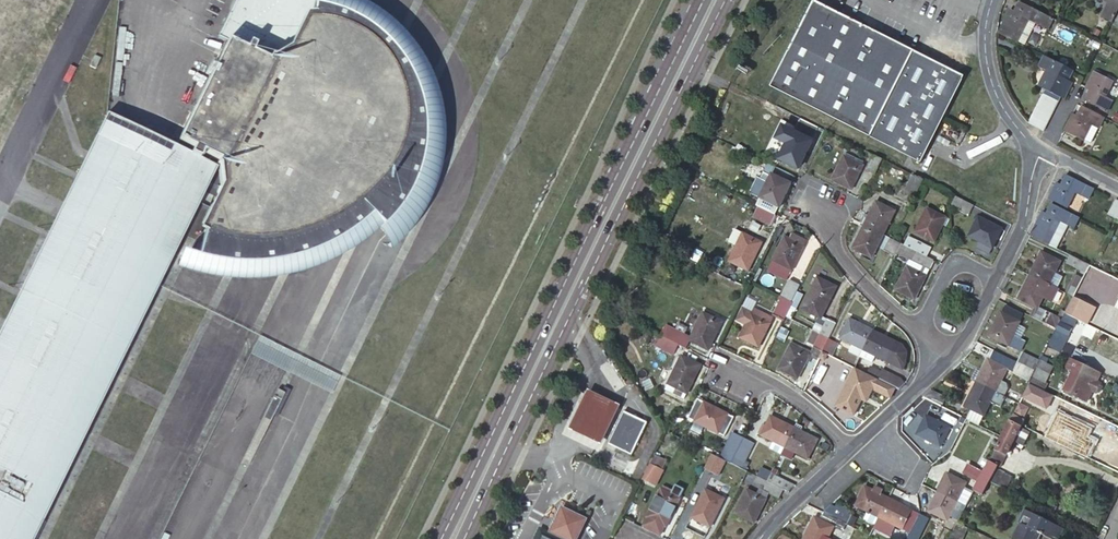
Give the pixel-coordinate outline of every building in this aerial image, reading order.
[(176,252),(184,256),(193,259),(201,261),(211,263),(218,264),(225,265),(234,267),(241,267),(248,267),(258,266),(277,263),(288,263),(299,259),(310,255),(320,252),(332,247),(342,240),(350,234),(358,230),(367,223),(372,230),(378,237),(382,232),(389,226),(396,218),(403,208),(409,199),(416,184),(420,173),(422,161),(425,149),(425,137),(425,124),(423,114),(421,103),(417,90),(411,77),(404,65),(394,52),(386,44),(377,36),(368,28),(359,23),(351,19),(340,14),(329,10),(317,7),(308,6),(299,6),(302,0),(238,0),(223,31),(218,39),(227,44),(175,148),(217,169),(176,252)] [(871,136),(915,50),(871,27),(818,0),(816,0),(772,85),(871,136)] [(997,32),(1016,41),(1017,39),(1027,19),(1035,23),(1035,22),(1041,11),(1020,0),(1019,0),(1013,12),(1008,9),(997,32)] [(1117,4),(1117,0),(1106,0),(1099,13),(1110,19),(1117,4)] [(1053,17),(1041,11),(1035,22),(1046,28),(1053,17)] [(1017,39),(1024,43),(1035,23),(1027,19),(1017,39)] [(871,136),(922,161),(966,75),(915,50),(871,136)] [(1068,79),(1073,70),(1044,55),(1039,65),(1053,71),(1045,87),(1060,95),(1064,97),(1072,81),(1068,79)] [(1095,70),(1086,86),(1091,88),(1086,98),(1107,109),(1112,99),(1104,95),(1112,79),(1095,70)] [(1054,107),(1059,99),(1043,92),(1039,99),(1054,107)] [(1051,114),(1054,107),(1039,99),(1036,106),(1051,114)] [(1105,115),(1083,104),(1077,115),(1073,112),(1064,128),(1084,138),(1092,122),(1099,126),(1105,115)] [(1051,114),(1036,106),(1032,113),(1047,121),(1051,114)] [(1043,129),(1047,121),(1032,113),(1028,121),(1043,129)] [(175,148),(107,115),(0,331),(0,538),(33,538),(43,517),(67,470),(136,333),(176,252),(217,169),(175,148)] [(799,168),(820,126),(801,116),(794,130),(784,125),(778,137),(788,142),(780,158),(799,168)] [(1092,122),(1084,138),(1091,141),(1099,126),(1092,122)] [(875,175),(884,158),(875,154),(867,170),(875,175)] [(864,166),(845,156),(833,180),(852,189),(864,166)] [(789,183),(793,175),(776,166),(760,197),(779,207),(791,184),(789,183)] [(914,197),(924,179),(914,174),(904,192),(914,197)] [(1094,189),(1066,175),(1060,186),(1055,183),(1047,199),(1066,209),(1074,193),(1088,200),(1094,189)] [(974,205),(957,196),(950,207),(968,216),(974,205)] [(1108,214),(1115,218),(1117,213),(1117,201),(1115,200),(1108,214)] [(864,215),(860,222),(865,225),(883,234),(895,212),(876,202),(868,218),(864,215)] [(1041,212),(1029,235),(1049,245),(1061,222),(1074,228),(1079,218),(1051,204),(1046,215),(1041,212)] [(770,225),(775,215),(757,206),(752,215),(770,225)] [(946,218),(927,208),(915,232),(933,242),(946,218)] [(968,236),(978,241),(992,248),(1002,229),(978,217),(968,236)] [(871,258),(883,234),(865,225),(853,248),(871,258)] [(762,241),(742,232),(728,260),(747,269),(762,241)] [(801,245),(786,236),(769,270),(787,279),(802,250),(799,249),(801,245)] [(910,238),(906,246),(929,258),(933,250),(910,238)] [(901,244),(893,239),(886,252),(894,256),(896,253),(901,244)] [(989,255),(992,248),(978,241),(975,248),(989,255)] [(901,244),(896,253),(909,260),(928,270),(933,260),(929,258),(906,246),(901,244)] [(1060,262),(1042,252),(1029,276),(1047,285),(1055,289),(1061,278),(1054,274),(1060,262)] [(1088,264),(1070,255),(1066,263),(1084,272),(1088,264)] [(928,270),(909,260),(894,291),(914,300),(928,270)] [(1047,285),(1029,276),(1018,298),(1037,307),(1047,285)] [(1076,288),(1071,297),(1063,312),(1076,318),(1082,321),(1087,311),(1080,308),(1093,283),(1081,277),(1076,288)] [(783,295),(793,300),(801,284),(791,279),(783,295)] [(1071,297),(1076,288),(1070,285),(1065,294),(1071,297)] [(833,295),(814,286),(802,309),(821,319),(833,295)] [(786,316),(794,302),(783,297),(774,315),(784,320),(786,316)] [(773,317),(755,308),(752,313),(744,308),(739,319),(747,323),(740,336),(759,346),(773,317)] [(703,311),(689,339),(708,349),(722,320),(703,311)] [(1054,329),(1060,318),(1046,311),(1041,322),(1054,329)] [(1076,318),(1063,312),(1060,318),(1054,329),(1046,345),(1059,352),(1076,318)] [(1020,322),(1001,313),(989,336),(1008,345),(1020,322)] [(841,339),(864,350),(874,331),(851,319),(841,339)] [(835,326),(827,321),(820,333),(829,338),(835,326)] [(664,327),(660,335),(678,344),(685,347),(689,339),(664,327)] [(876,356),(888,361),(904,369),(906,365),(907,352),(902,345),(897,342),(874,331),(864,350),(876,356)] [(813,347),(822,351),(829,338),(820,333),(813,347)] [(660,335),(655,345),(673,354),(678,344),(660,335)] [(822,351),(832,356),(839,343),(829,338),(822,351)] [(1092,344),(1085,341),(1082,346),(1090,349),(1092,344)] [(810,354),(791,345),(779,369),(797,378),(810,354)] [(864,350),(861,356),(873,362),(876,356),(864,350)] [(1033,370),(1017,362),(993,350),(988,360),(987,359),(982,369),(976,381),(994,391),(1003,396),(1008,387),(1006,381),(1000,379),(1005,369),(1028,380),(1033,370)] [(818,359),(828,364),(832,356),(822,351),(818,359)] [(1033,370),(1038,360),(1022,352),(1017,362),(1033,370)] [(1114,352),(1109,362),(1117,367),(1117,354),(1114,352)] [(700,364),(681,355),(664,388),(682,398),(700,364)] [(1092,380),(1096,371),(1067,357),(1062,367),(1069,370),(1060,389),(1082,400),(1087,390),(1091,392),(1093,392),(1097,384),(1097,382),(1092,380)] [(1039,359),(1038,360),(1033,370),(1028,380),(1027,382),(1041,388),(1044,381),(1041,380),(1050,364),(1039,359)] [(970,379),(976,381),(982,369),(977,366),(970,379)] [(895,387),(900,390),(905,384),(901,378),(882,369),(881,373),(870,367),(867,374),(895,387)] [(895,387),(867,374),(864,381),(844,372),(841,378),(842,379),(830,403),(849,412),(863,384),(891,397),(895,387)] [(994,391),(976,381),(963,406),(983,415),(994,391)] [(1041,388),(1027,382),(1023,391),(1017,403),(1025,407),(1032,393),(1037,396),(1041,388)] [(926,395),(924,397),(939,405),(941,406),(946,397),(932,390),(926,395)] [(620,408),(588,392),(570,427),(602,443),(620,408)] [(727,412),(698,397),(689,416),(718,431),(727,412)] [(935,413),(939,405),(924,397),(916,404),(935,413)] [(1017,403),(1012,413),(1021,417),(1025,407),(1017,403)] [(649,422),(626,410),(609,442),(632,454),(649,422)] [(1009,419),(1020,425),(1024,427),(1024,425),(1021,423),(1023,419),(1021,417),(1012,413),(1009,419)] [(680,417),(674,414),(667,429),(672,432),(680,417)] [(1032,415),(1026,428),(1033,431),(1039,418),(1032,415)] [(784,447),(794,428),(771,416),(766,427),(762,426),(758,434),(774,441),(770,448),(781,454),(784,447)] [(942,424),(927,416),(917,435),(933,443),(942,424)] [(1050,424),(1039,418),(1033,431),(1073,451),(1077,440),(1071,437),(1077,423),(1067,417),(1064,422),(1063,421),(1059,430),(1055,428),(1053,423),(1050,424)] [(1020,425),(1009,419),(1007,423),(1000,436),(994,449),(1004,454),(1005,455),(1011,445),(1019,449),(1027,432),(1018,427),(1020,425)] [(803,428),(796,424),(794,428),(784,447),(809,459),(818,440),(801,431),(803,428)] [(743,436),(735,432),(721,457),(730,462),(743,436)] [(755,442),(743,436),(730,462),(737,465),(740,467),(745,470),(749,462),(745,460),(755,442)] [(1083,453),(1099,460),(1106,444),(1090,436),(1083,453)] [(983,468),(981,472),(979,477),(988,481),(1005,489),(1012,473),(997,466),(1004,454),(994,449),(983,468)] [(657,487),(668,461),(654,454),(642,481),(657,487)] [(979,477),(981,472),(967,464),(962,473),(977,480),(979,477)] [(742,482),(747,471),(745,470),(740,467),(734,478),(742,482)] [(773,468),(766,481),(783,489),(788,492),(793,487),(795,485),(775,475),(777,470),(773,468)] [(966,482),(946,473),(937,491),(964,505),(967,500),(958,496),(966,482)] [(766,481),(757,476),(755,481),(752,480),(736,511),(754,521),(769,492),(780,497),(783,489),(766,481)] [(988,481),(979,477),(977,480),(967,500),(964,505),(963,507),(973,512),(988,481)] [(672,494),(661,488),(646,517),(648,518),(644,525),(660,533),(664,526),(665,526),(680,498),(679,498),(684,489),(677,485),(672,494)] [(880,516),(889,498),(882,495),(884,491),(876,487),(875,491),(866,486),(857,505),(867,510),(880,516)] [(724,499),(705,489),(690,517),(710,527),(724,499)] [(964,505),(937,491),(927,510),(947,520),(950,513),(958,517),(963,507),(964,505)] [(910,532),(919,513),(889,498),(880,516),(876,524),(882,527),(886,520),(910,532)] [(846,523),(851,514),(831,504),(826,513),(846,523)] [(1019,505),(1012,519),(1013,519),(1005,536),(1011,538),(1037,538),(1040,532),(1053,538),(1055,538),(1061,526),(1019,505)] [(563,535),(568,537),(572,538),(579,538),(589,518),(565,507),(554,530),(563,535)] [(867,510),(864,518),(876,524),(880,516),(867,510)] [(846,523),(826,513),(823,512),(819,519),(815,517),(804,538),(827,538),(834,527),(842,531),(846,523)] [(919,513),(910,532),(906,538),(916,538),(927,517),(919,513)] [(1061,526),(1055,538),(1059,538),(1064,528),(1061,526)] [(545,529),(542,530),(537,538),(565,538),(561,537),(545,529)]
